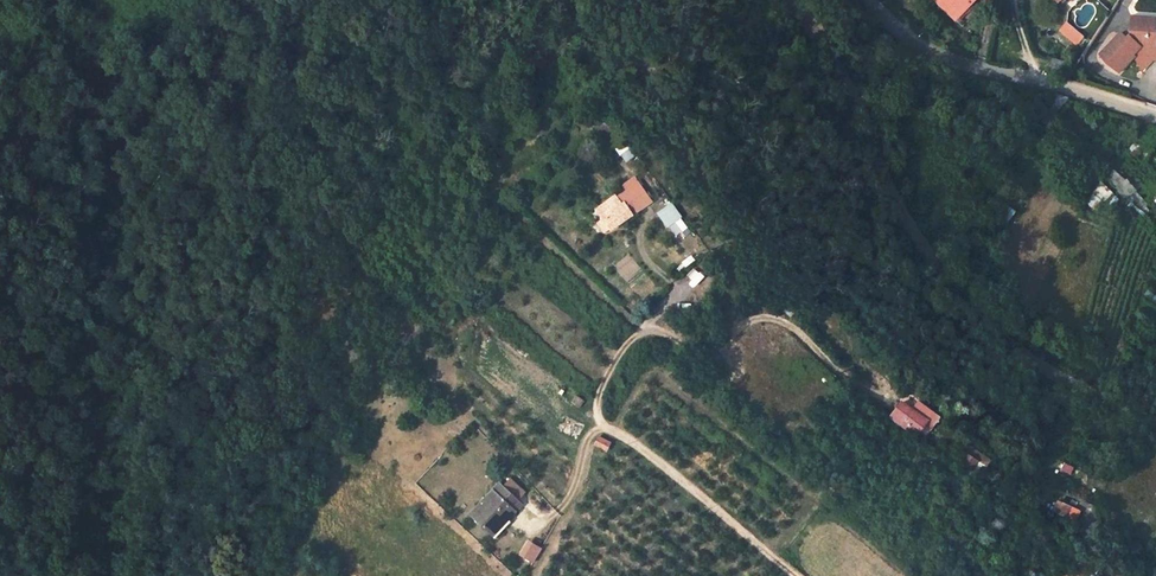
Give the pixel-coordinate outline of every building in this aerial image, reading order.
[(955,17),(971,0),(937,0),(955,17)] [(1155,59),(1155,18),(1134,16),(1126,38),(1120,33),(1100,55),(1118,74),(1133,59),(1143,68),(1153,58),(1155,59)] [(1066,23),(1060,31),(1078,45),(1084,36),(1066,23)] [(1054,59),(1050,75),(1066,80),(1072,65),(1054,59)] [(1059,106),(1065,97),(1054,94),(1047,102),(1059,106)] [(609,132),(616,126),(610,119),(602,125),(609,132)] [(622,163),(630,157),(622,144),(613,149),(622,163)] [(1062,156),(1058,162),(1064,167),(1068,161),(1062,156)] [(615,196),(610,199),(625,220),(651,202),(634,178),(622,186),(626,191),(616,198),(615,196)] [(1126,180),(1116,188),(1124,199),(1135,190),(1126,180)] [(1111,193),(1100,182),(1092,194),(1103,203),(1111,193)] [(625,220),(610,199),(596,210),(603,219),(598,223),(604,232),(609,228),(611,230),(621,224),(621,223),(625,220)] [(1004,205),(996,217),(1006,224),(1015,211),(1004,205)] [(666,208),(658,216),(667,225),(675,217),(666,208)] [(697,263),(687,275),(693,280),(702,268),(697,263)] [(582,407),(586,402),(577,395),(572,402),(582,407)] [(922,440),(924,437),(939,418),(918,402),(912,410),(901,401),(890,417),(922,440)] [(591,445),(604,452),(610,441),(596,435),(591,445)] [(967,452),(962,460),(972,466),(977,458),(967,452)] [(509,524),(506,521),(520,506),(499,487),(469,516),(494,540),(509,524)] [(1057,502),(1053,507),(1064,513),(1067,508),(1057,502)] [(1038,538),(1047,542),(1052,530),(1044,526),(1038,538)] [(530,542),(519,555),(529,563),(540,550),(530,542)]
